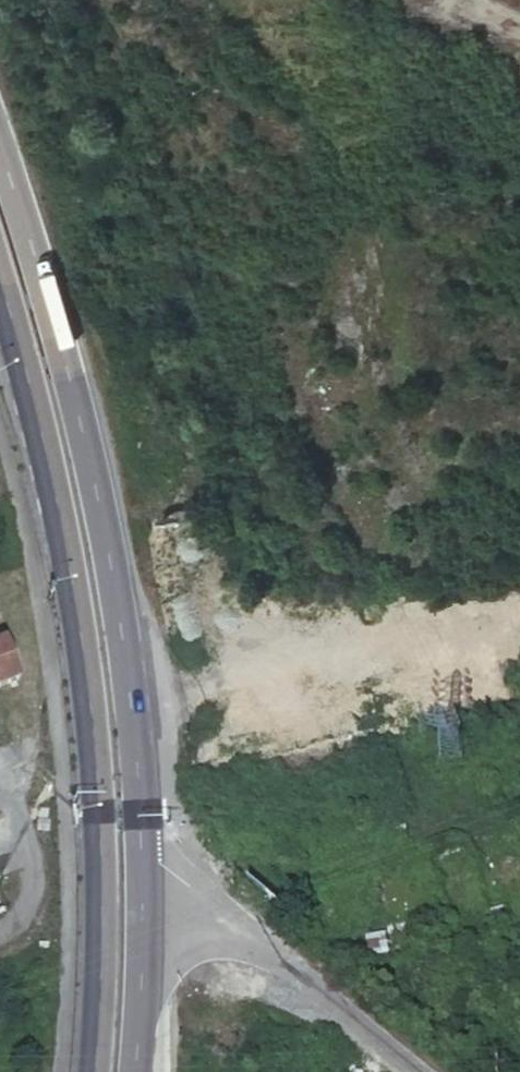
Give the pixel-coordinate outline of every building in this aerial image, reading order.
[(14,682),(0,647),(0,687),(14,682)]
